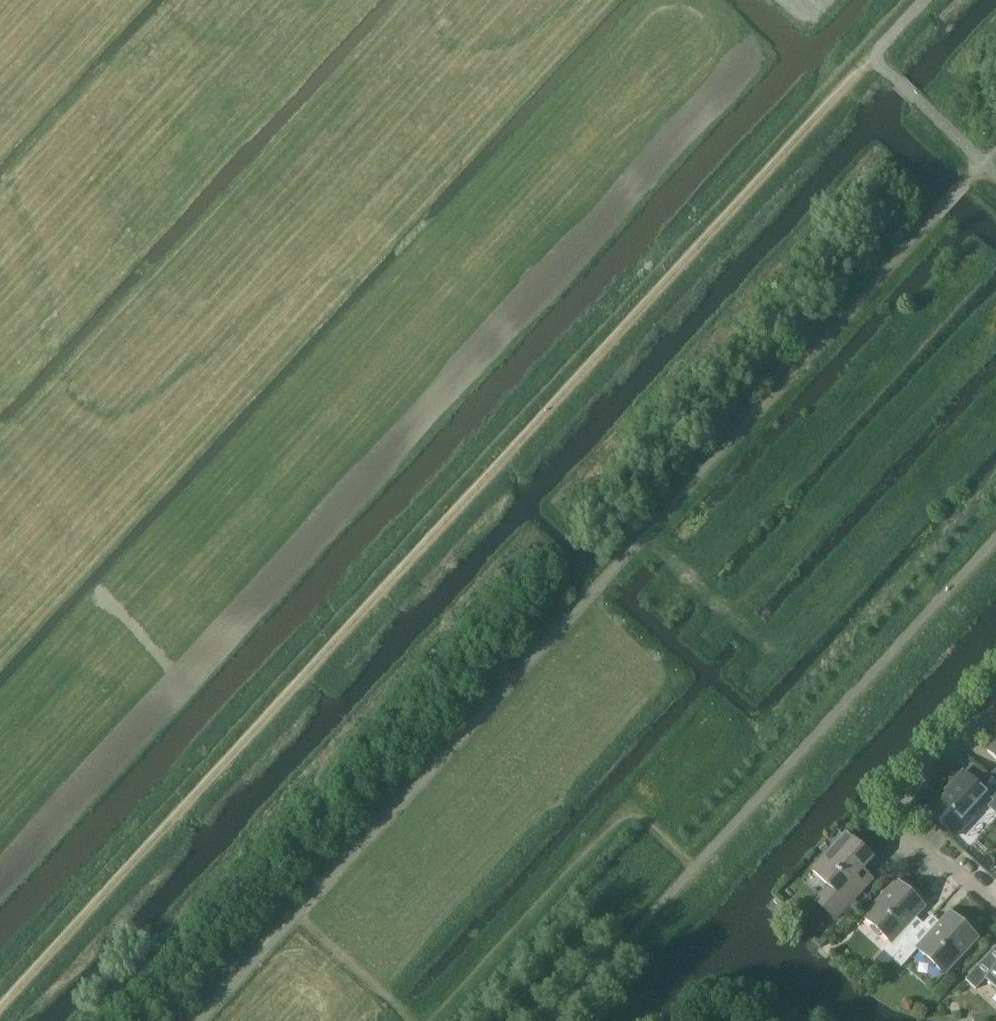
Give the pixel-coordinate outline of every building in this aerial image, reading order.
[(995,801),(995,781),(989,775),(979,786),(966,775),(931,812),(954,834),(989,796),(995,802),(995,801)] [(856,878),(873,859),(847,835),(814,871),(832,888),(818,903),(836,920),(866,888),(856,878)] [(894,959),(903,949),(916,934),(907,926),(925,907),(898,882),(865,918),(892,943),(885,950),(894,959)] [(916,934),(903,949),(911,957),(918,949),(945,975),(979,938),(952,913),(934,933),(925,925),(916,934)] [(986,979),(995,988),(995,968),(994,970),(985,961),(967,980),(977,989),(986,979)]
